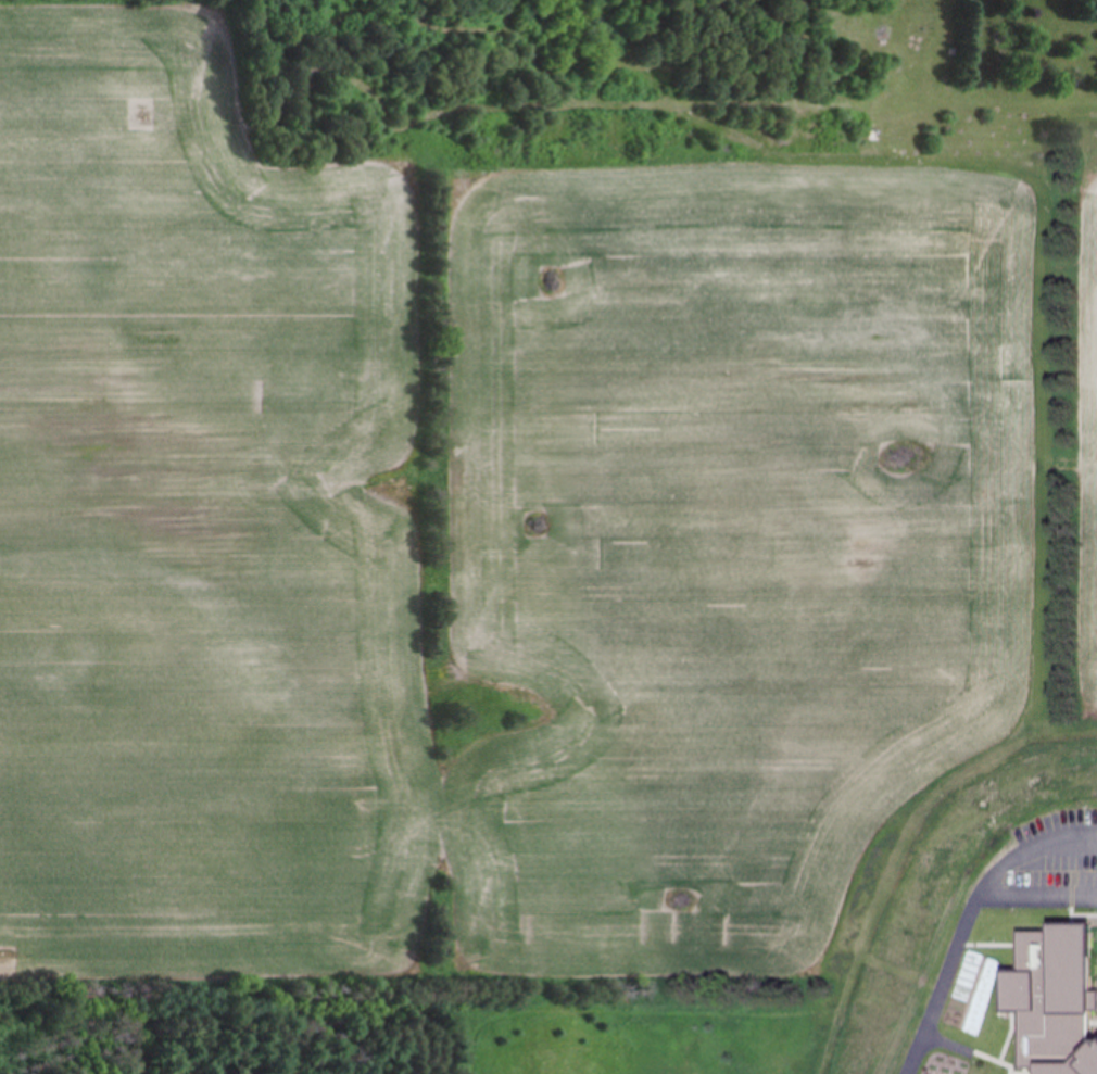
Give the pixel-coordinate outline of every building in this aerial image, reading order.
[(1080,1036),(1096,1037),(1096,1073),(1029,1073),(1030,1072),(1010,1071),(1010,1012),(994,1012),(994,972),(1011,972),(1012,931),(1049,932),(1049,926),(1093,926),(1093,1016),(1080,1016),(1080,1036)]
